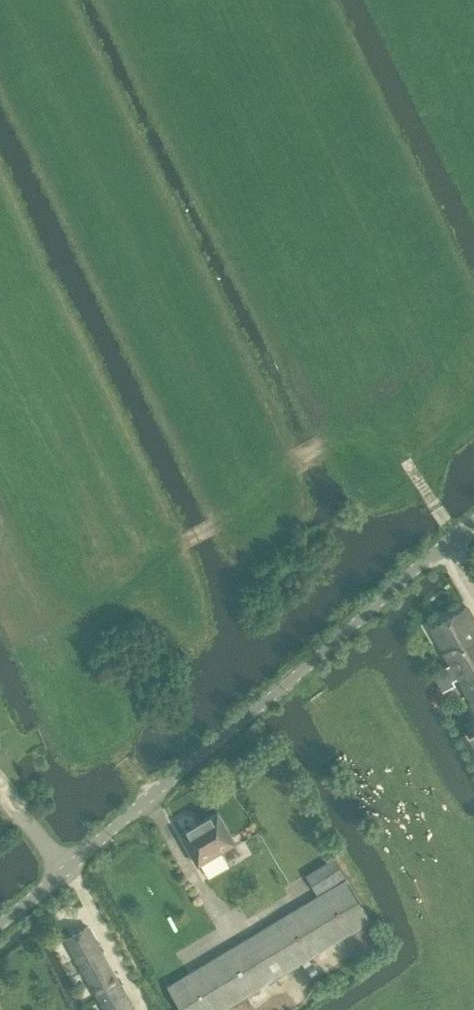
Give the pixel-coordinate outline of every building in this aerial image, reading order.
[(467,607),(431,629),(450,664),(434,673),(444,692),(455,685),(453,681),(458,678),(473,707),(473,620),(467,607)] [(242,853),(236,844),(236,843),(218,812),(181,834),(198,864),(221,851),(228,862),(242,853)] [(317,894),(345,877),(340,869),(334,859),(306,875),(317,894)] [(370,920),(346,878),(169,986),(183,1009),(221,1009),(370,920)] [(87,928),(66,940),(105,1009),(135,1009),(87,928)]
